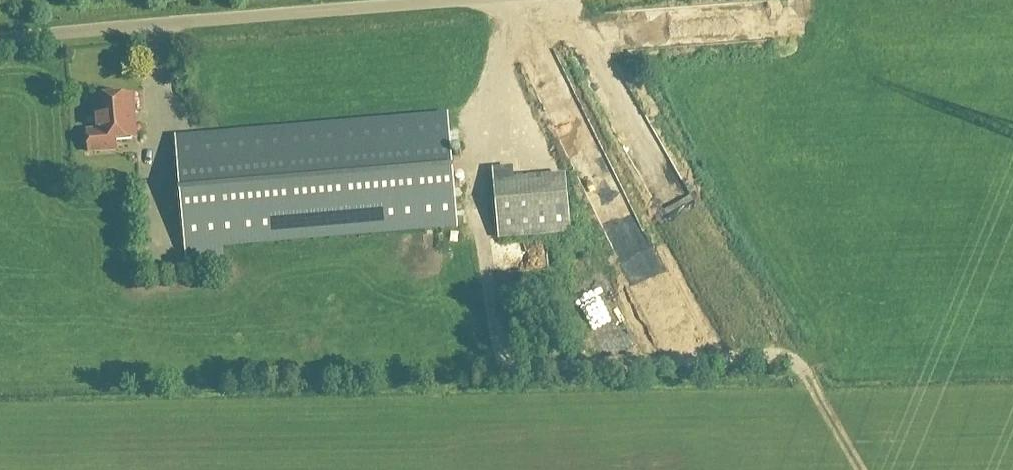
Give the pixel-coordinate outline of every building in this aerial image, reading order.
[(746,40),(745,33),(715,34),(715,42),(746,40)] [(94,128),(84,129),(86,149),(115,147),(114,136),(133,135),(132,120),(128,120),(125,93),(92,96),(94,128)] [(445,112),(174,136),(184,257),(221,254),(220,242),(455,222),(445,112)] [(564,177),(512,181),(511,168),(490,170),(491,183),(496,233),(568,227),(564,177)] [(628,219),(603,230),(617,264),(643,253),(628,219)]
